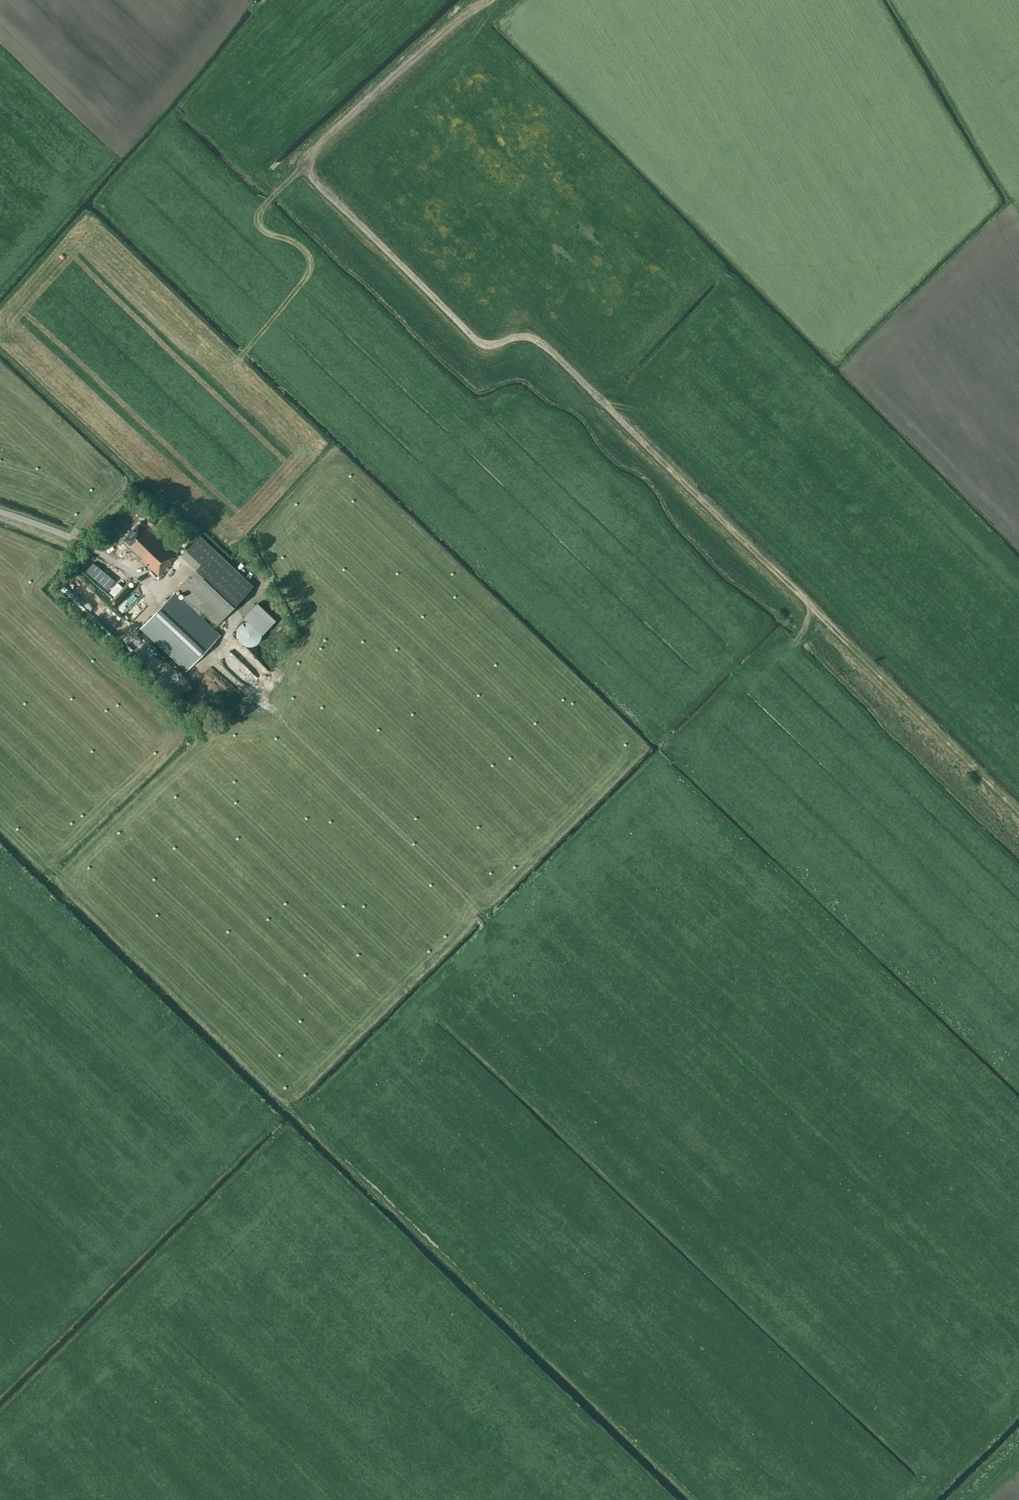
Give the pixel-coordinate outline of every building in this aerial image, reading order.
[(159,575),(171,562),(170,560),(178,551),(164,538),(162,541),(152,532),(155,529),(155,530),(160,524),(153,517),(148,523),(150,524),(147,527),(140,521),(122,541),(159,575)] [(182,555),(196,569),(179,588),(185,594),(181,598),(175,592),(141,628),(186,670),(220,634),(200,615),(204,612),(217,624),(253,586),(200,536),(182,555)] [(77,569),(92,580),(103,566),(85,552),(80,558),(83,560),(77,569)] [(249,621),(262,634),(276,620),(257,602),(243,618),(249,621)] [(239,661),(230,670),(241,681),(247,675),(242,670),(245,668),(239,661)]
